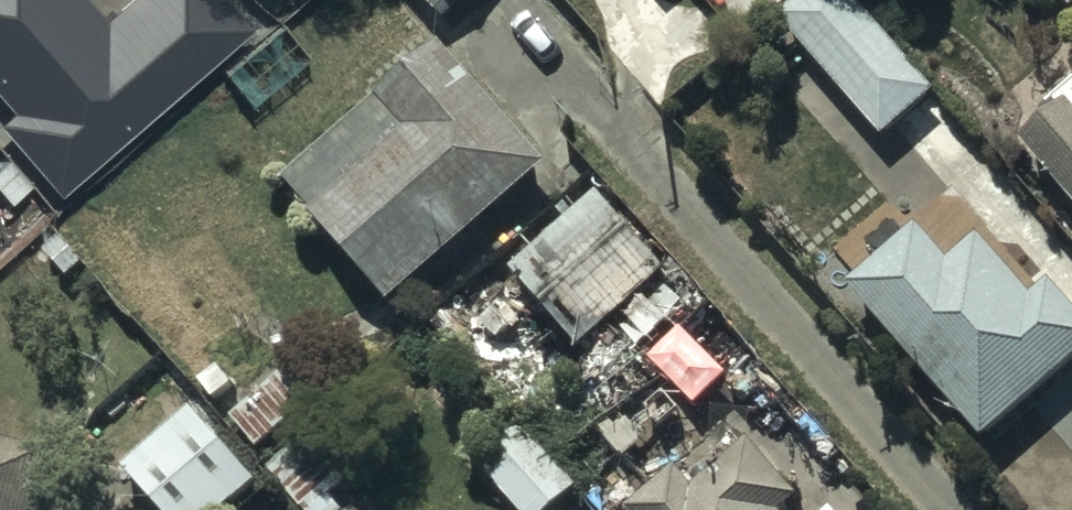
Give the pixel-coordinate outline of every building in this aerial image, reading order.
[(18,116),(5,128),(64,196),(256,29),(230,0),(138,0),(110,24),(90,0),(0,0),(0,95),(18,116)] [(437,16),(455,0),(423,0),(437,16)] [(775,18),(879,138),(933,91),(855,0),(795,0),(775,18)] [(1067,9),(1071,5),(1071,0),(1059,0),(1067,9)] [(445,47),(286,182),(391,304),(549,168),(445,47)] [(1032,157),(1071,203),(1071,123),(1032,157)] [(598,194),(513,271),(583,347),(668,270),(598,194)] [(843,288),(980,442),(1071,362),(1071,314),(1045,284),(1028,298),(975,237),(944,263),(914,227),(843,288)] [(269,385),(232,423),(259,450),(297,412),(269,385)] [(121,468),(158,509),(225,509),(259,480),(193,406),(121,468)] [(473,459),(518,509),(553,509),(574,491),(514,424),(473,459)] [(51,453),(0,439),(0,509),(36,509),(51,453)] [(635,509),(792,509),(801,502),(749,442),(694,489),(679,472),(635,509)]
